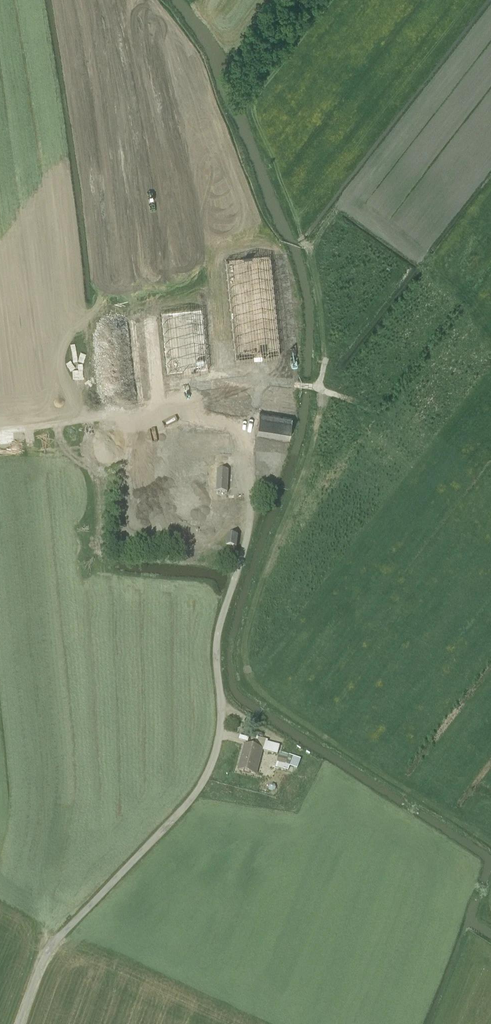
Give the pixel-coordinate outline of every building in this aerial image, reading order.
[(270,256),(225,260),(235,360),(280,356),(270,256)] [(168,374),(208,370),(202,310),(162,314),(168,374)] [(103,332),(115,330),(114,321),(101,323),(103,332)] [(270,361),(269,378),(292,379),(293,362),(270,361)] [(289,438),(293,409),(263,404),(261,413),(259,413),(256,433),(289,438)] [(173,470),(173,453),(127,452),(126,536),(170,537),(171,501),(178,501),(179,470),(173,470)] [(259,467),(259,480),(278,481),(278,467),(259,467)] [(228,493),(229,471),(217,470),(216,493),(228,493)] [(178,506),(178,520),(209,521),(209,506),(204,506),(204,491),(183,490),(183,506),(178,506)] [(239,536),(227,535),(226,547),(237,548),(239,536)] [(257,776),(263,749),(244,744),(237,770),(257,776)] [(286,765),(285,765),(283,769),(288,771),(290,766),(297,769),(301,759),(293,756),(289,755),(288,758),(286,765)] [(286,765),(288,758),(278,756),(277,762),(285,765),(286,765)]
